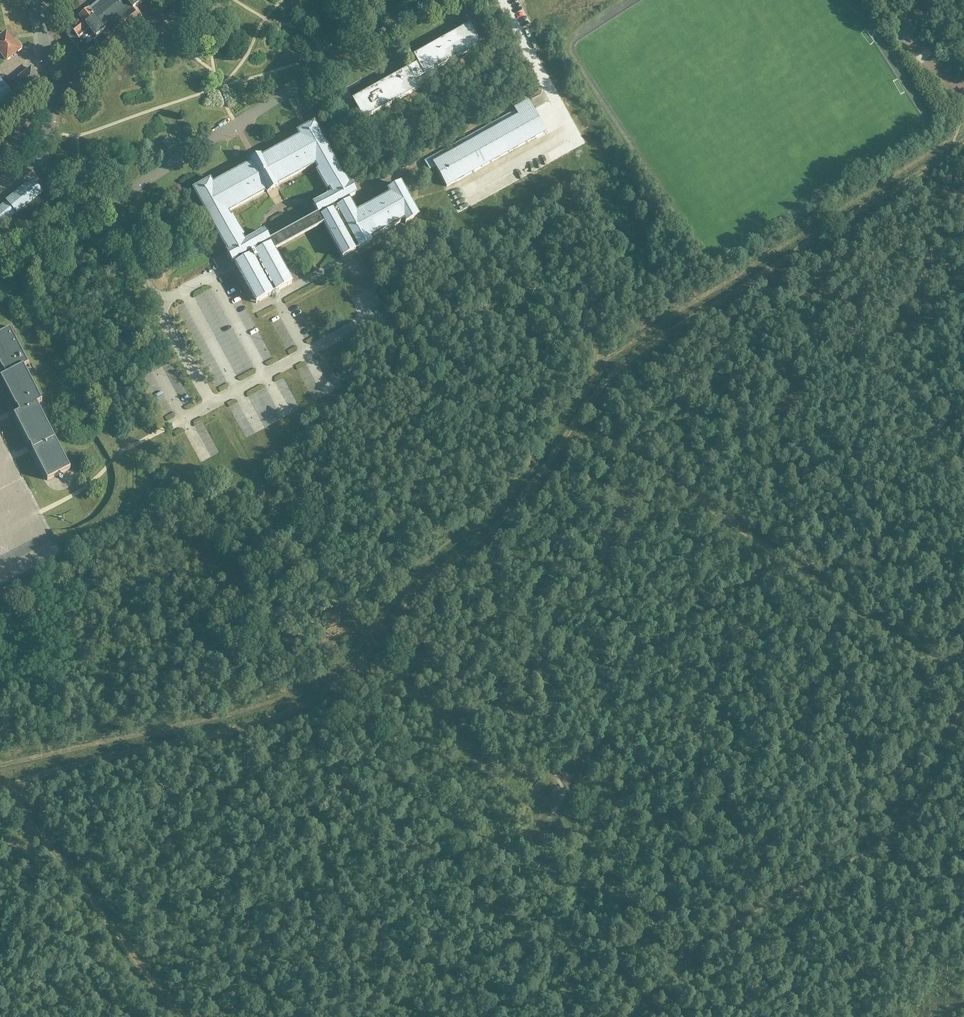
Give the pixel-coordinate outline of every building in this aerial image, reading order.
[(66,34),(83,54),(96,43),(100,49),(110,41),(116,49),(147,24),(141,16),(142,16),(135,8),(145,0),(100,0),(87,10),(88,12),(69,27),(71,30),(66,34)] [(469,25),(414,56),(413,56),(418,64),(408,70),(408,69),(352,100),(363,120),(419,89),(414,81),(424,76),(480,45),(469,25)] [(22,48),(16,41),(14,42),(6,32),(0,37),(0,53),(1,54),(1,53),(7,60),(22,48)] [(40,79),(31,68),(15,81),(24,92),(40,79)] [(87,85),(96,78),(89,71),(81,78),(87,85)] [(0,83),(0,111),(14,100),(0,83)] [(546,132),(528,101),(514,109),(516,111),(425,161),(430,170),(435,167),(447,187),(546,132)] [(222,240),(227,249),(228,252),(227,253),(232,263),(237,260),(259,302),(260,301),(268,296),(269,297),(269,296),(272,295),(273,294),(275,293),(276,292),(278,291),(279,291),(279,290),(287,286),(288,286),(288,285),(291,284),(292,284),(291,283),(288,278),(288,277),(285,271),(284,270),(281,265),(281,264),(278,259),(277,258),(274,252),(274,251),(271,246),(270,245),(263,233),(244,243),(241,237),(243,236),(240,230),(239,229),(236,224),(236,223),(233,218),(233,217),(232,217),(230,218),(227,212),(266,191),(267,193),(277,187),(278,187),(277,185),(315,164),(318,169),(316,171),(317,171),(320,177),(320,178),(321,178),(324,183),(323,183),(324,184),(327,189),(327,190),(329,189),(332,195),(313,205),(320,218),(320,219),(321,219),(324,224),(323,224),(324,225),(327,230),(327,231),(328,231),(331,237),(330,237),(331,238),(334,243),(334,244),(335,244),(337,249),(338,250),(341,256),(342,259),(343,258),(348,255),(349,255),(354,252),(355,251),(358,249),(358,250),(371,242),(370,239),(404,221),(405,223),(405,224),(406,223),(411,221),(412,220),(417,217),(418,217),(418,216),(417,216),(401,186),(400,185),(395,188),(394,189),(389,191),(388,192),(388,193),(390,196),(356,215),(348,199),(355,195),(350,185),(349,186),(342,174),(342,173),(335,161),(335,160),(328,149),(329,149),(328,148),(321,136),(322,136),(321,135),(318,130),(318,129),(317,129),(315,125),(299,134),(300,136),(295,139),(294,140),(288,143),(287,143),(282,146),(281,147),(276,150),(275,150),(269,153),(268,154),(262,157),(261,156),(260,157),(261,157),(263,161),(253,166),(251,162),(252,162),(251,161),(250,162),(251,163),(244,167),(243,167),(243,168),(238,171),(238,170),(237,171),(231,174),(230,174),(231,175),(225,177),(224,178),(219,181),(218,181),(213,184),(211,182),(195,191),(197,195),(197,196),(200,201),(201,202),(207,214),(208,215),(214,227),(215,228),(221,239),(221,240),(222,240)] [(163,142),(169,149),(173,145),(167,138),(163,142)] [(48,196),(44,191),(42,193),(32,181),(8,201),(8,202),(0,208),(0,227),(9,219),(24,238),(34,230),(33,230),(52,214),(53,214),(57,211),(46,198),(48,196)] [(0,332),(0,364),(2,369),(3,369),(6,374),(0,377),(16,407),(19,412),(14,415),(47,481),(70,469),(37,404),(42,402),(27,373),(24,366),(29,363),(10,327),(0,332)]
